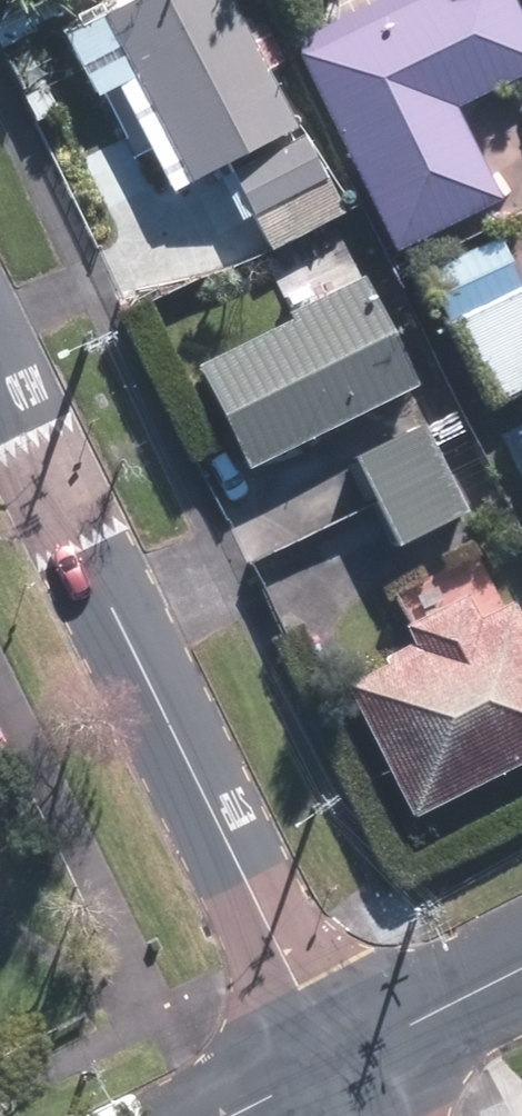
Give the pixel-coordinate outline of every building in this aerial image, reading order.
[(93,6),(124,66),(180,177),(289,122),(228,0),(106,0),(93,6)] [(388,242),(493,191),(448,98),(521,63),(521,21),(512,0),(392,0),(293,48),(388,242)] [(300,127),(227,165),(265,243),(339,207),(300,127)] [(521,389),(521,283),(499,234),(424,271),(489,405),(521,389)] [(244,465),(413,384),(361,274),(287,309),(291,316),(195,362),(244,465)] [(372,503),(444,468),(423,423),(352,458),(372,503)] [(444,468),(372,503),(393,546),(465,511),(444,468)] [(521,757),(521,621),(511,598),(477,614),(466,590),(402,620),(412,640),(382,655),(384,660),(343,680),(409,813),(521,757)]
